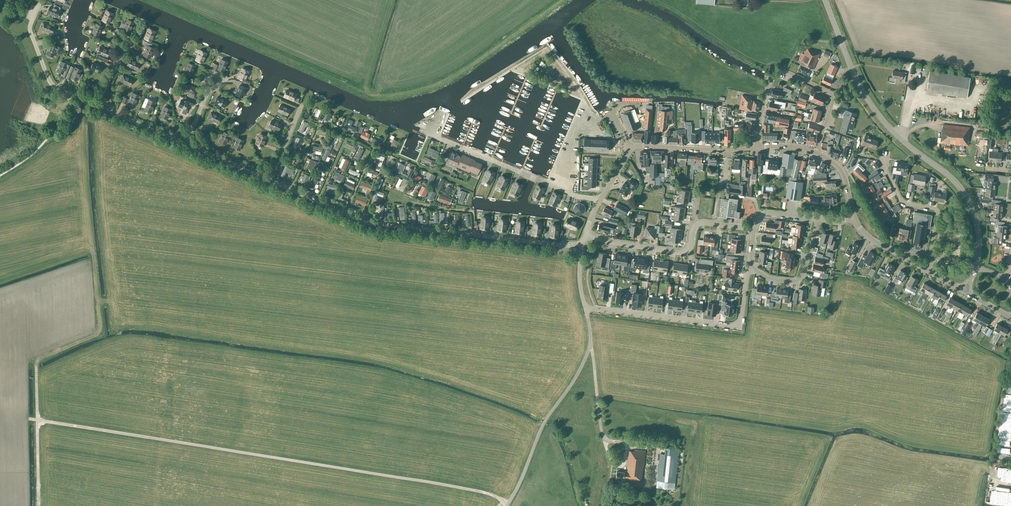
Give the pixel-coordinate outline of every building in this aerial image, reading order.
[(53,7),(50,6),(48,13),(57,17),(60,10),(57,9),(58,6),(54,5),(53,7)] [(109,23),(113,13),(106,11),(102,20),(109,23)] [(123,29),(130,32),(134,22),(127,20),(125,24),(121,23),(119,27),(123,29)] [(45,31),(51,33),(54,27),(45,23),(42,29),(41,31),(44,32),(45,31)] [(92,33),(98,36),(102,27),(96,24),(92,33)] [(155,32),(148,29),(144,38),(151,41),(155,32)] [(142,44),(147,46),(143,55),(150,58),(154,49),(151,47),(152,44),(144,41),(142,44)] [(56,47),(50,44),(46,54),(53,56),(55,51),(59,53),(61,47),(57,45),(56,47)] [(109,57),(107,56),(109,50),(100,46),(97,53),(100,54),(98,57),(107,61),(109,57)] [(798,70),(806,74),(809,67),(813,69),(820,54),(807,48),(804,54),(802,53),(800,55),(799,58),(799,60),(801,61),(800,62),(801,63),(798,70)] [(202,63),(206,53),(200,50),(195,60),(202,63)] [(127,66),(126,69),(131,71),(132,68),(136,70),(139,63),(130,59),(127,66)] [(215,64),(213,70),(216,71),(217,69),(223,72),(227,62),(221,59),(218,65),(215,64)] [(62,76),(66,78),(71,66),(61,61),(57,71),(63,73),(62,76)] [(100,73),(103,66),(93,62),(91,69),(100,73)] [(191,75),(195,66),(188,63),(184,73),(191,75)] [(833,77),(830,76),(832,74),(834,75),(837,67),(830,64),(826,72),(827,73),(826,74),(825,74),(824,76),(822,81),(830,85),(832,80),(833,77)] [(81,70),(71,66),(66,78),(70,79),(71,77),(77,80),(78,77),(80,78),(80,79),(82,74),(80,73),(81,70)] [(243,69),(242,68),(238,78),(244,80),(248,71),(248,70),(247,68),(245,67),(243,68),(243,69)] [(904,83),(906,72),(893,70),(892,78),(895,78),(895,81),(904,83)] [(966,97),(970,77),(929,71),(926,91),(966,97)] [(123,75),(120,81),(130,85),(132,79),(123,75)] [(187,96),(193,98),(197,88),(188,84),(185,90),(189,92),(187,96)] [(242,97),(246,88),(240,85),(236,94),(242,97)] [(782,94),(789,96),(792,91),(785,87),(783,91),(773,89),(771,96),(782,98),(782,94)] [(286,92),(284,96),(294,100),(298,101),(299,98),(295,97),(296,94),(291,92),(287,90),(286,92)] [(126,102),(134,106),(137,99),(139,100),(141,96),(132,93),(129,99),(124,97),(122,102),(125,104),(126,102)] [(812,100),(821,104),(824,97),(815,93),(812,100)] [(807,97),(800,94),(798,99),(805,102),(807,97)] [(751,97),(742,95),(739,109),(751,112),(751,110),(758,112),(760,102),(750,100),(751,97)] [(184,101),(181,100),(178,106),(188,110),(190,105),(192,107),(193,106),(195,101),(186,97),(184,101)] [(227,101),(217,97),(215,103),(224,107),(227,101)] [(144,109),(151,112),(155,103),(149,100),(149,99),(145,98),(141,107),(145,108),(144,109)] [(770,103),(768,110),(777,111),(778,104),(770,103)] [(287,115),(290,109),(281,105),(278,111),(287,115)] [(160,116),(167,119),(171,110),(164,107),(160,116)] [(653,109),(652,109),(646,108),(644,128),(651,129),(653,109)] [(814,108),(812,114),(820,117),(822,111),(814,108)] [(321,117),(326,120),(330,113),(325,110),(321,117)] [(628,133),(630,132),(637,129),(630,110),(621,114),(628,133)] [(670,124),(671,111),(658,110),(656,126),(660,127),(660,131),(664,131),(665,127),(666,127),(666,123),(670,124)] [(845,116),(840,131),(845,133),(847,127),(853,129),(855,122),(853,122),(856,113),(846,110),(844,116),(845,116)] [(217,123),(220,116),(211,112),(208,119),(217,123)] [(746,118),(745,119),(755,120),(756,114),(746,112),(746,113),(745,113),(744,118),(746,118)] [(787,127),(789,118),(784,117),(781,116),(765,113),(763,122),(775,124),(775,127),(781,127),(781,125),(787,127)] [(809,113),(808,116),(807,118),(819,122),(820,117),(812,114),(809,113)] [(301,131),(304,126),(303,126),(306,121),(302,119),(297,129),(301,131)] [(279,130),(281,124),(272,120),(269,126),(279,130)] [(745,127),(745,130),(747,130),(753,131),(755,122),(749,121),(748,124),(746,123),(745,127)] [(684,122),(684,129),(687,129),(687,141),(691,141),(691,142),(693,142),(699,142),(699,133),(699,132),(691,132),(691,125),(687,125),(687,122),(684,122)] [(770,133),(771,124),(763,123),(762,132),(762,133),(770,133)] [(820,127),(810,124),(808,129),(807,129),(806,132),(807,132),(806,143),(815,144),(817,134),(817,133),(818,133),(820,127)] [(942,129),(941,138),(940,143),(968,146),(970,127),(943,124),(942,129)] [(360,125),(357,134),(366,137),(367,134),(362,132),(364,126),(360,125)] [(794,142),(806,143),(807,132),(801,132),(791,130),(790,138),(795,139),(794,142)] [(705,131),(702,131),(702,141),(705,141),(705,143),(712,143),(712,133),(705,133),(705,131)] [(720,133),(712,133),(712,143),(720,143),(720,141),(723,141),(723,131),(720,131),(720,133)] [(223,132),(219,141),(225,144),(229,135),(223,132)] [(643,142),(643,133),(632,133),(632,141),(643,142)] [(263,146),(267,137),(260,134),(256,143),(263,146)] [(679,144),(686,144),(685,134),(678,134),(679,144)] [(871,138),(865,136),(862,143),(869,145),(868,146),(875,149),(878,141),(870,139),(871,138)] [(233,147),(239,150),(243,140),(237,138),(235,142),(233,141),(231,146),(233,147)] [(983,142),(983,139),(973,138),(973,143),(976,144),(975,151),(973,151),(972,153),(979,154),(979,151),(984,152),(986,143),(983,142)] [(609,140),(582,139),(581,139),(580,149),(609,151),(609,148),(611,148),(611,143),(609,143),(609,140)] [(351,148),(353,143),(344,140),(342,145),(351,148)] [(832,145),(832,143),(833,141),(830,140),(830,142),(828,141),(827,144),(822,143),(820,151),(826,152),(827,145),(830,146),(831,144),(832,145)] [(827,145),(826,152),(826,153),(829,154),(830,153),(832,146),(834,147),(835,144),(832,143),(832,145),(831,144),(830,146),(827,145)] [(834,150),(832,149),(830,156),(838,158),(840,150),(839,146),(835,146),(834,150)] [(327,159),(329,154),(326,153),(327,149),(324,148),(321,157),(327,159)] [(424,154),(435,158),(436,153),(425,149),(424,154)] [(297,157),(295,155),(296,153),(290,150),(286,158),(292,160),(292,158),(296,159),(297,157)] [(461,155),(452,151),(451,152),(450,152),(449,155),(450,155),(447,164),(455,167),(456,166),(469,172),(470,170),(472,171),(478,174),(482,164),(474,161),(475,160),(461,154),(461,155)] [(649,151),(641,152),(641,157),(640,157),(640,161),(641,161),(641,166),(649,166),(649,151)] [(650,151),(651,164),(652,164),(652,162),(661,162),(661,158),(663,158),(664,151),(650,151)] [(676,153),(675,153),(671,152),(671,155),(665,155),(665,167),(669,168),(669,166),(675,166),(676,153)] [(686,161),(687,153),(678,153),(677,161),(679,161),(679,166),(685,166),(685,161),(686,161)] [(800,200),(803,182),(795,181),(801,160),(794,158),(795,154),(783,153),(781,167),(780,167),(779,175),(782,175),(781,180),(788,181),(786,197),(800,200)] [(422,155),(420,161),(427,164),(430,158),(422,155)] [(702,156),(695,155),(694,169),(701,169),(700,169),(704,170),(705,163),(701,163),(702,156)] [(306,156),(304,160),(307,161),(305,165),(309,167),(313,159),(306,156)] [(343,170),(347,158),(343,157),(339,168),(343,170)] [(393,169),(394,167),(391,165),(393,159),(390,157),(386,166),(393,169)] [(717,171),(718,157),(709,157),(708,167),(713,167),(713,170),(712,170),(712,174),(717,174),(718,171),(717,171)] [(741,166),(741,158),(732,157),(732,169),(740,169),(740,166),(741,166)] [(814,169),(813,174),(816,174),(817,169),(815,169),(816,166),(818,161),(817,160),(809,157),(807,167),(805,173),(806,173),(808,173),(809,170),(811,171),(811,168),(814,169)] [(763,165),(762,171),(767,171),(767,170),(776,171),(778,161),(769,160),(769,159),(766,159),(765,165),(763,165)] [(401,167),(405,170),(407,166),(399,161),(395,169),(399,171),(401,167)] [(321,175),(327,168),(319,162),(316,166),(319,168),(316,171),(321,175)] [(817,169),(816,174),(821,174),(821,173),(822,172),(823,173),(827,165),(822,162),(818,170),(817,169)] [(907,172),(908,164),(898,162),(896,168),(893,167),(892,173),(900,174),(901,170),(907,172)] [(865,169),(858,163),(855,165),(856,166),(854,168),(855,169),(853,171),(858,176),(862,172),(865,169)] [(357,169),(352,167),(350,166),(348,172),(356,175),(357,172),(356,171),(357,169)] [(408,166),(405,171),(401,169),(399,173),(407,176),(411,167),(408,166)] [(485,178),(484,181),(490,184),(491,181),(492,181),(495,173),(488,170),(486,174),(486,173),(485,176),(484,178),(485,178)] [(877,170),(867,176),(870,179),(879,174),(877,170)] [(304,182),(308,174),(301,171),(298,179),(304,182)] [(332,172),(330,178),(338,181),(340,175),(332,172)] [(867,177),(862,172),(858,176),(863,181),(867,177)] [(392,183),(395,176),(389,173),(386,180),(392,183)] [(986,188),(995,189),(996,182),(992,182),(993,174),(985,173),(984,183),(986,183),(986,188)] [(308,186),(315,188),(319,176),(312,174),(308,186)] [(914,174),(914,175),(911,174),(909,183),(908,190),(913,191),(915,183),(924,185),(925,180),(924,180),(925,176),(914,174)] [(398,176),(394,184),(397,186),(402,178),(398,176)] [(499,184),(498,187),(504,190),(505,187),(509,179),(502,176),(500,178),(499,180),(500,181),(498,184),(499,184)] [(831,188),(836,187),(835,181),(826,181),(826,177),(812,178),(811,186),(814,185),(814,182),(821,182),(821,187),(825,187),(825,188),(827,188),(828,189),(830,189),(831,188)] [(444,179),(441,178),(436,190),(439,191),(444,179)] [(596,187),(596,180),(588,179),(587,184),(584,184),(584,186),(581,186),(581,190),(588,190),(589,186),(596,187)] [(630,189),(633,191),(638,184),(629,179),(627,183),(625,182),(619,191),(626,195),(630,189)] [(370,189),(371,184),(361,181),(359,186),(370,189)] [(408,192),(414,183),(409,181),(404,189),(408,192)] [(891,181),(883,185),(885,190),(893,186),(891,181)] [(513,190),(511,193),(517,195),(519,193),(523,185),(516,182),(514,184),(513,186),(513,187),(512,190),(513,190)] [(880,188),(876,182),(872,185),(871,184),(867,187),(871,193),(875,191),(875,190),(880,188)] [(324,188),(334,192),(336,187),(326,183),(324,188)] [(944,202),(946,193),(941,193),(941,194),(934,192),(935,187),(935,184),(929,183),(929,186),(928,193),(934,194),(933,200),(939,201),(944,202)] [(422,189),(425,191),(426,187),(420,184),(417,190),(420,192),(422,189)] [(534,193),(533,196),(539,199),(540,196),(541,196),(542,193),(543,193),(544,191),(543,191),(544,188),(537,185),(534,193)] [(379,201),(383,191),(375,188),(371,199),(379,201)] [(880,188),(875,191),(871,193),(874,199),(879,197),(878,195),(883,192),(880,188)] [(994,196),(995,189),(986,188),(985,193),(983,193),(982,198),(988,199),(989,196),(994,196)] [(433,191),(427,189),(424,197),(430,199),(433,191)] [(347,199),(339,197),(341,192),(338,191),(336,198),(346,202),(347,199)] [(550,200),(549,203),(555,206),(556,203),(557,203),(558,200),(559,200),(560,198),(559,198),(561,195),(553,192),(550,200)] [(356,194),(353,201),(363,205),(366,198),(356,194)] [(448,202),(450,196),(437,194),(435,200),(448,202)] [(829,201),(829,204),(836,204),(836,194),(829,195),(824,196),(825,201),(829,201)] [(719,198),(716,216),(726,218),(727,216),(737,217),(741,218),(742,212),(737,211),(738,202),(739,202),(739,199),(729,198),(729,199),(728,199),(728,198),(726,197),(726,199),(719,198)] [(994,205),(993,210),(1002,211),(1003,204),(998,204),(998,200),(992,200),(992,205),(994,205)] [(878,205),(882,211),(886,209),(882,202),(878,205)] [(576,205),(574,209),(575,212),(579,214),(583,213),(585,209),(583,205),(579,203),(576,205)] [(628,208),(617,203),(614,209),(625,214),(628,208)] [(896,216),(890,206),(882,211),(885,217),(887,217),(889,220),(896,216)] [(614,216),(615,213),(605,207),(602,213),(610,217),(611,214),(614,216)] [(932,213),(914,210),(912,222),(917,223),(913,244),(915,244),(915,248),(919,249),(921,245),(922,245),(926,225),(930,225),(932,213)] [(1002,219),(1002,211),(993,210),(993,215),(990,215),(990,221),(996,221),(996,218),(1002,219)] [(481,223),(480,225),(481,225),(481,228),(488,229),(489,220),(489,217),(483,216),(482,219),(481,223)] [(498,225),(498,227),(498,230),(506,231),(507,222),(506,222),(507,219),(500,218),(500,221),(499,221),(499,225),(498,225)] [(568,219),(565,225),(568,226),(571,228),(573,229),(576,230),(579,223),(571,219),(570,220),(568,219)] [(910,230),(912,220),(908,219),(907,223),(906,222),(905,225),(907,225),(906,229),(900,228),(898,238),(899,238),(899,239),(902,240),(902,239),(905,239),(905,241),(907,241),(908,240),(910,230)] [(515,227),(515,229),(516,229),(515,232),(523,233),(524,224),(523,224),(524,221),(517,220),(517,223),(516,223),(516,227),(515,227)] [(774,223),(766,222),(765,229),(774,230),(775,226),(783,227),(783,221),(775,220),(774,223)] [(998,227),(997,232),(1006,233),(1007,226),(1001,225),(1002,222),(996,221),(995,227),(998,227)] [(533,229),(532,231),(533,231),(533,234),(541,235),(542,226),(541,226),(541,223),(535,222),(534,225),(533,229)] [(606,225),(599,224),(598,230),(606,233),(607,229),(612,230),(614,224),(607,222),(606,225)] [(636,236),(638,226),(635,226),(635,223),(631,222),(630,226),(631,226),(630,235),(636,236)] [(550,231),(550,233),(550,236),(558,237),(559,228),(558,228),(558,225),(552,224),(552,227),(551,227),(551,231),(550,231)] [(659,233),(660,226),(655,225),(654,229),(647,228),(646,233),(645,233),(644,238),(649,238),(655,239),(656,232),(659,233)] [(1005,240),(1006,233),(997,232),(996,237),(994,237),(993,242),(999,243),(1000,240),(1005,240)] [(819,245),(825,247),(826,243),(829,234),(822,233),(819,245)] [(681,235),(670,234),(670,238),(666,237),(666,243),(672,244),(673,241),(680,242),(681,235)] [(735,235),(729,234),(728,240),(731,240),(731,245),(741,246),(742,240),(734,239),(735,235)] [(836,235),(829,234),(827,242),(830,243),(829,248),(835,250),(838,241),(834,240),(836,235)] [(714,242),(715,237),(709,236),(708,245),(711,246),(711,249),(717,250),(717,244),(714,242)] [(801,242),(788,240),(782,240),(782,244),(787,244),(787,243),(792,243),(791,247),(791,250),(796,251),(796,247),(800,248),(801,242)] [(851,255),(853,252),(856,254),(860,246),(854,242),(851,247),(849,246),(845,252),(851,255)] [(741,252),(741,246),(731,245),(730,251),(727,250),(726,254),(733,254),(733,251),(741,252)] [(760,251),(759,257),(772,258),(773,249),(767,249),(767,252),(760,251)] [(870,251),(866,256),(863,254),(859,261),(863,263),(864,261),(871,265),(873,260),(874,261),(878,255),(870,251)] [(607,270),(608,268),(609,263),(605,262),(606,254),(599,252),(597,265),(601,265),(601,269),(607,270)] [(786,267),(793,268),(795,257),(792,257),(793,253),(786,252),(785,259),(787,259),(786,267)] [(616,264),(620,265),(622,254),(615,254),(614,261),(611,261),(610,268),(615,269),(616,264)] [(628,255),(622,254),(620,265),(624,265),(623,271),(628,271),(630,264),(627,263),(628,255)] [(730,266),(740,267),(740,261),(734,260),(734,257),(726,256),(726,261),(730,262),(730,266)] [(827,263),(828,258),(822,256),(822,259),(815,257),(813,264),(822,266),(823,262),(827,263)] [(640,268),(641,258),(635,257),(634,264),(631,264),(630,270),(635,271),(636,267),(640,268)] [(767,261),(768,258),(759,257),(758,262),(765,263),(765,267),(771,267),(771,262),(767,261)] [(641,258),(640,268),(644,268),(643,272),(648,273),(649,267),(646,266),(648,258),(641,258)] [(712,269),(713,260),(702,259),(701,263),(697,263),(696,264),(695,267),(696,267),(696,271),(700,271),(700,272),(703,273),(703,272),(708,272),(708,269),(712,269)] [(660,271),(661,261),(654,260),(652,272),(655,272),(656,270),(660,271)] [(851,271),(856,262),(852,260),(847,269),(851,271)] [(661,261),(660,271),(664,271),(663,274),(666,274),(668,262),(661,261)] [(679,274),(681,264),(674,263),(672,275),(675,275),(675,273),(679,274)] [(877,273),(884,277),(887,271),(890,273),(894,266),(888,263),(884,270),(880,268),(877,273)] [(681,264),(679,274),(683,274),(683,277),(686,277),(688,265),(681,264)] [(822,266),(813,264),(811,271),(820,273),(819,276),(827,278),(828,274),(821,272),(823,266),(822,266)] [(740,267),(730,266),(729,269),(723,268),(722,276),(729,276),(730,272),(739,273),(740,267)] [(903,280),(906,273),(900,270),(897,277),(895,276),(893,280),(897,282),(899,278),(903,280)] [(905,287),(914,292),(917,288),(914,286),(917,279),(912,276),(905,287)] [(735,278),(728,277),(728,281),(725,281),(724,290),(736,291),(737,283),(735,282),(735,278)] [(826,287),(826,282),(819,281),(819,285),(813,284),(812,294),(820,295),(821,287),(826,287)] [(608,282),(608,286),(600,285),(598,297),(607,298),(608,291),(613,292),(614,283),(608,282)] [(921,296),(923,297),(929,286),(924,283),(920,289),(924,292),(923,293),(921,296)] [(893,287),(888,284),(883,291),(889,294),(893,287)] [(636,293),(636,285),(632,285),(630,293),(633,293),(632,305),(642,307),(644,294),(636,293)] [(759,294),(761,295),(763,286),(757,285),(756,290),(752,289),(751,297),(758,298),(759,294)] [(927,293),(931,295),(935,289),(929,286),(923,297),(925,298),(927,295),(926,295),(927,293)] [(778,297),(781,297),(782,289),(776,288),(776,293),(772,293),(770,300),(777,301),(778,297)] [(788,289),(782,289),(781,297),(785,298),(784,302),(789,303),(790,297),(787,297),(788,289)] [(805,300),(806,290),(799,289),(798,295),(794,295),(793,302),(797,303),(798,299),(805,300)] [(940,292),(935,289),(931,295),(935,298),(934,299),(932,302),(934,303),(940,292)] [(630,294),(617,292),(616,303),(624,304),(624,301),(629,302),(630,294)] [(946,295),(940,292),(934,303),(936,304),(938,301),(937,301),(938,299),(942,302),(946,295)] [(655,307),(656,297),(652,297),(652,294),(650,294),(648,306),(655,307)] [(660,298),(659,298),(656,297),(655,307),(662,308),(663,296),(660,295),(660,298)] [(674,310),(676,300),(672,299),(672,297),(669,297),(668,309),(674,310)] [(687,312),(693,313),(695,303),(691,303),(692,300),(689,299),(689,297),(686,297),(685,303),(688,303),(687,312)] [(947,311),(949,312),(955,300),(950,297),(946,304),(950,306),(947,311)] [(680,298),(680,301),(676,300),(674,310),(681,311),(683,299),(680,298)] [(954,308),(957,309),(960,303),(955,300),(949,312),(950,313),(954,308)] [(699,301),(699,304),(695,303),(693,313),(700,314),(702,302),(699,301)] [(718,303),(708,302),(707,315),(716,317),(718,303)] [(957,317),(959,318),(966,306),(960,303),(957,309),(960,311),(957,317)] [(734,305),(725,304),(724,315),(733,316),(734,305)] [(971,309),(966,306),(959,318),(961,319),(964,313),(967,315),(971,309)] [(973,327),(976,329),(983,315),(977,312),(973,319),(976,321),(975,323),(973,327)] [(989,319),(983,315),(976,329),(975,330),(977,332),(982,324),(985,326),(989,319)] [(965,335),(971,325),(967,323),(961,333),(965,335)] [(993,339),(995,340),(1002,326),(997,323),(994,329),(997,331),(993,339)] [(1008,329),(1002,326),(995,340),(997,341),(1001,333),(1004,335),(1008,329)] [(673,489),(678,449),(661,447),(656,487),(673,489)] [(616,471),(616,477),(624,478),(624,479),(642,481),(645,451),(634,449),(634,451),(628,451),(627,465),(628,465),(627,471),(624,471),(624,472),(616,471)]
